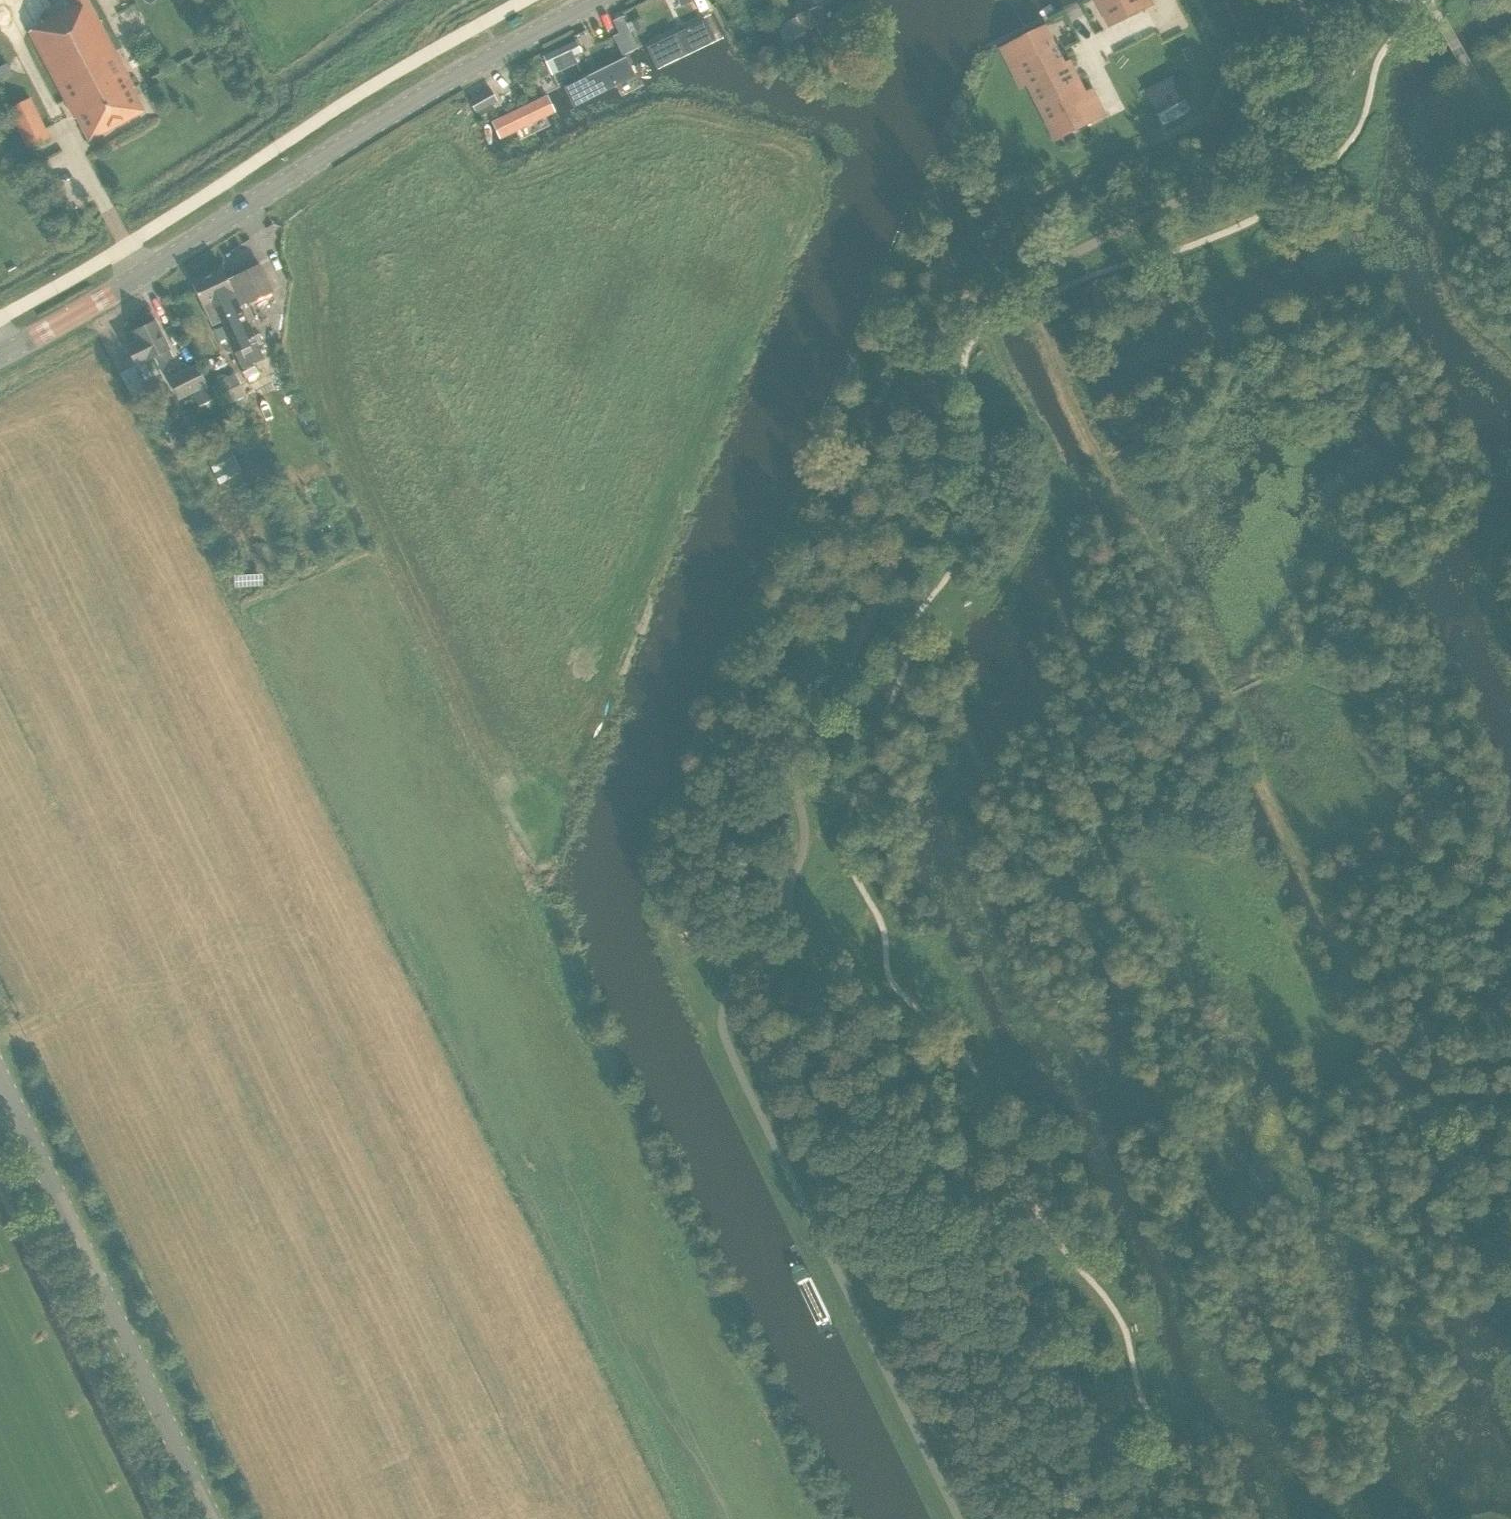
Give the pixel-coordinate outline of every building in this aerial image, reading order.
[(65,5),(41,18),(43,22),(28,29),(74,116),(76,115),(88,136),(141,108),(130,86),(132,85),(88,0),(62,0),(65,5)] [(817,6),(822,3),(825,8),(834,4),(832,0),(814,0),(817,6)] [(1108,28),(1153,6),(1150,0),(1095,0),(1108,28)] [(702,8),(683,16),(665,23),(648,30),(625,41),(639,72),(659,63),(676,55),(712,41),(732,33),(716,3),(702,8)] [(817,25),(808,7),(795,14),(796,16),(776,26),(787,47),(798,42),(803,54),(825,43),(816,25),(817,25)] [(636,28),(644,25),(641,18),(633,21),(636,28)] [(1025,63),(1023,63),(1031,78),(1032,77),(1053,120),(1064,115),(1072,132),(1088,124),(1076,99),(1083,96),(1048,25),(1031,33),(1040,52),(1023,60),(1025,63)] [(543,55),(550,70),(575,58),(573,53),(580,50),(575,40),(543,55)] [(612,46),(604,50),(583,61),(543,81),(558,111),(594,93),(628,77),(639,72),(625,41),(618,44),(612,46)] [(0,47),(0,80),(13,73),(0,47)] [(521,130),(558,111),(543,81),(510,97),(496,103),(487,108),(482,112),(480,114),(477,117),(475,119),(474,121),(473,124),(473,126),(472,128),(473,130),(480,148),(521,130)] [(476,112),(497,100),(490,87),(469,99),(476,112)] [(50,136),(31,96),(7,108),(27,147),(50,136)] [(271,290),(268,285),(258,264),(226,279),(220,266),(190,281),(201,306),(202,305),(212,324),(219,321),(234,352),(242,369),(264,358),(256,341),(239,306),(271,290)] [(158,362),(171,356),(164,343),(166,342),(154,319),(132,329),(136,339),(125,345),(135,365),(146,359),(154,355),(158,362)] [(207,385),(196,362),(167,376),(178,399),(207,385)] [(245,395),(233,373),(212,384),(224,406),(245,395)]
